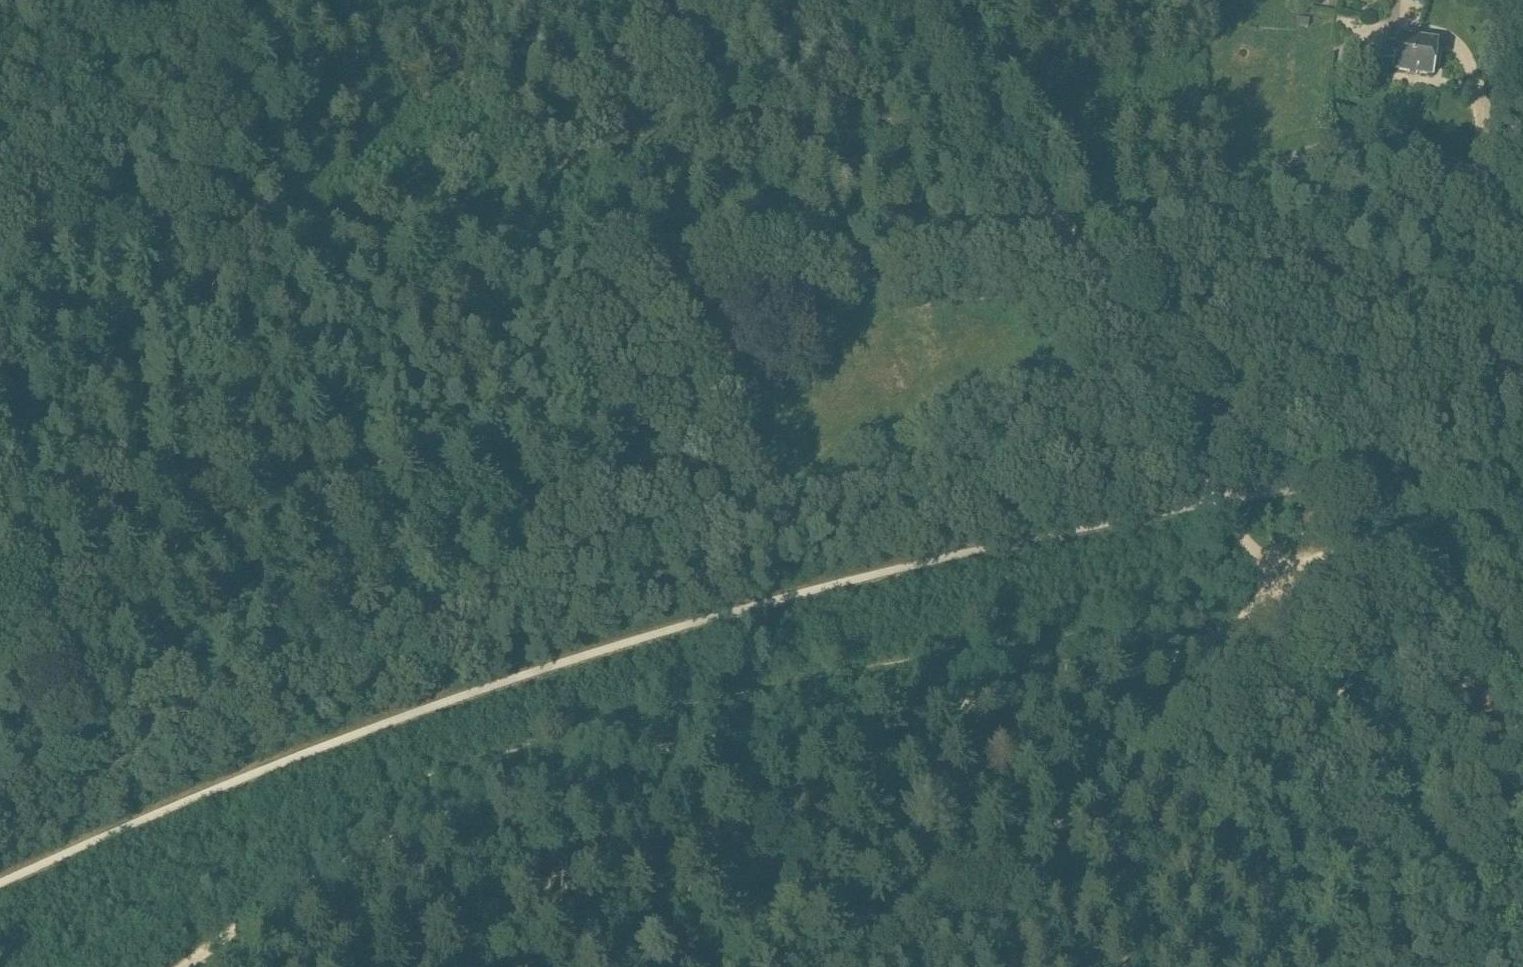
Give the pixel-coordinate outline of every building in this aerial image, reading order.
[(1205,30),(1216,29),(1217,11),(1205,11),(1205,30)] [(1382,59),(1395,63),(1394,70),(1432,76),(1437,41),(1400,35),(1399,44),(1386,42),(1382,59)]
